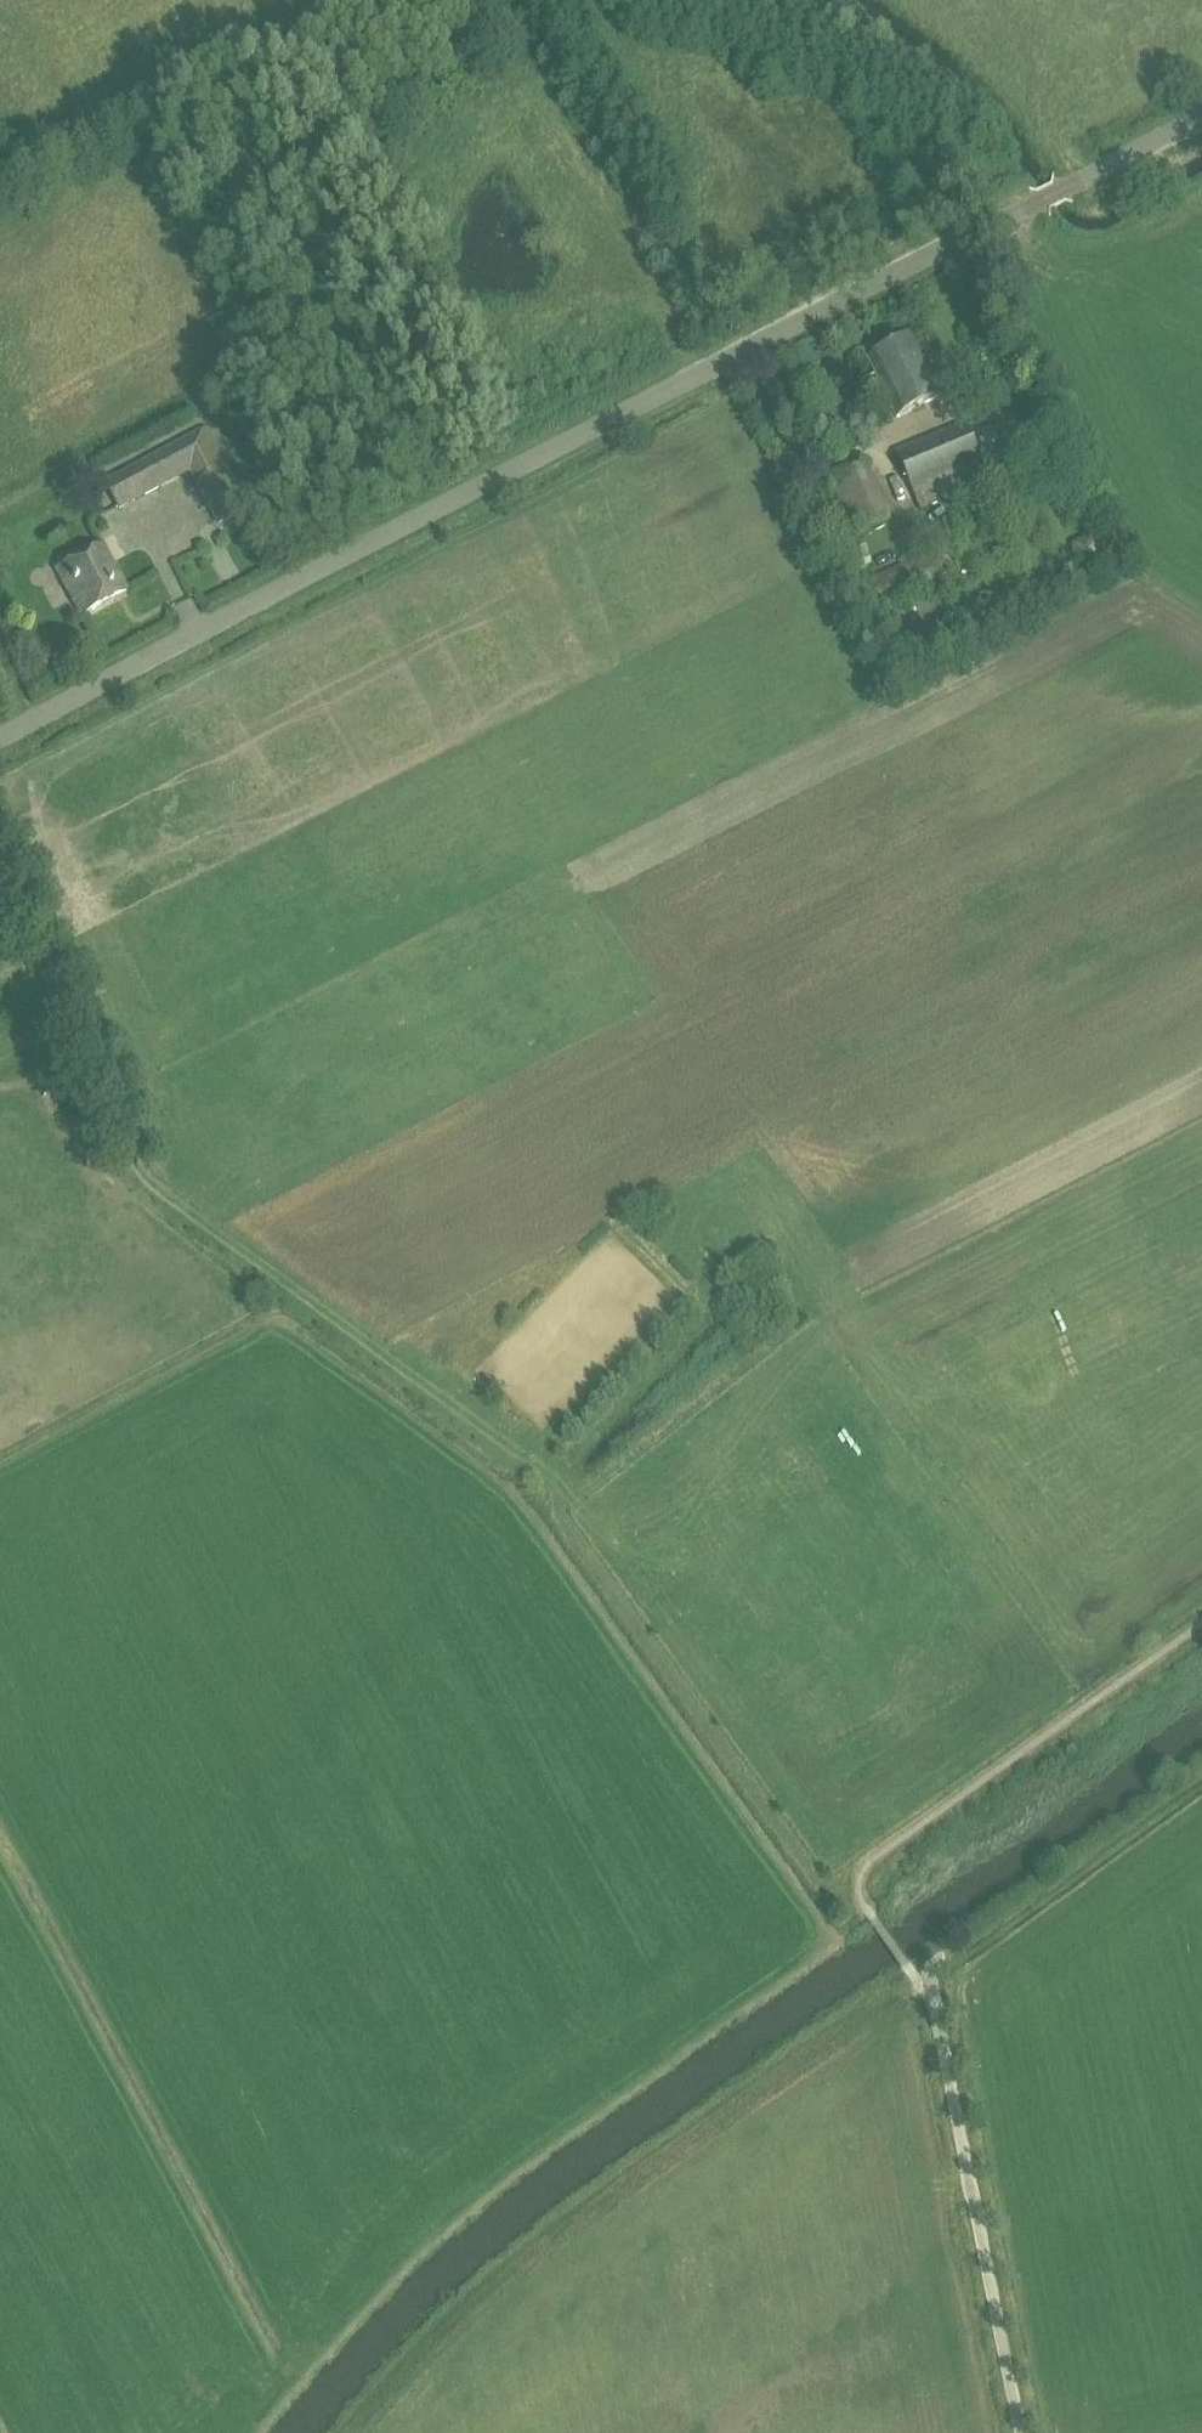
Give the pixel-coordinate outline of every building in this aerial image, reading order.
[(942,364),(933,368),(918,338),(870,361),(898,418),(946,395),(961,387),(954,372),(942,364)] [(896,453),(911,491),(912,490),(921,510),(992,481),(967,423),(896,453)] [(204,429),(176,444),(157,454),(105,481),(120,510),(191,472),(211,510),(239,494),(204,429)] [(868,464),(817,486),(840,540),(891,518),(868,464)] [(56,569),(80,615),(128,590),(104,544),(56,569)] [(939,549),(861,583),(871,607),(950,574),(939,549)] [(1013,605),(1008,593),(998,597),(1003,609),(1013,605)]
